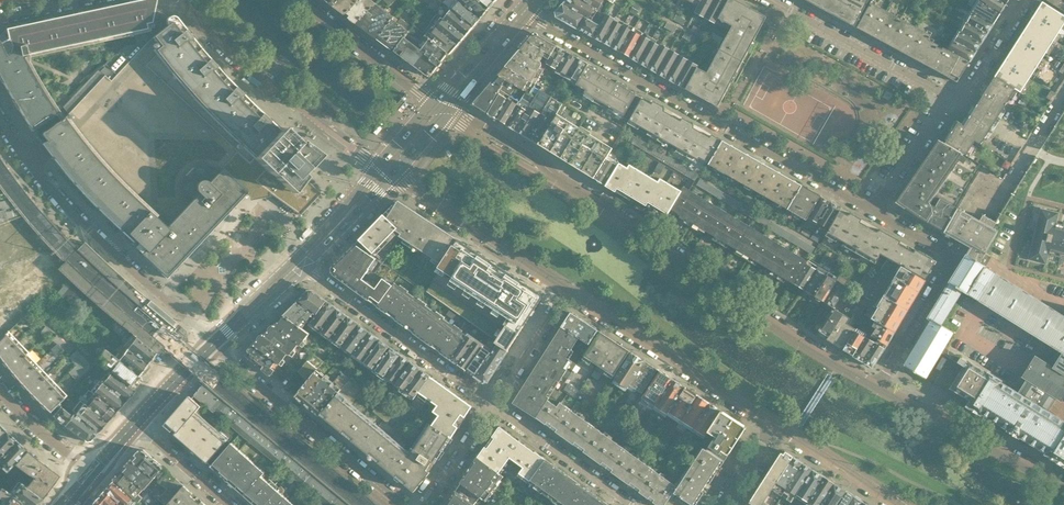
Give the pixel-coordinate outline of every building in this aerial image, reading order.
[(3,82),(7,91),(18,109),(23,117),(32,131),(33,130),(57,114),(57,113),(53,108),(52,108),(48,101),(44,95),(37,83),(36,83),(29,70),(30,69),(26,63),(24,64),(21,59),(27,56),(27,55),(33,53),(33,52),(48,49),(48,50),(62,47),(62,46),(77,43),(77,44),(90,41),(90,40),(105,37),(105,38),(118,35),(118,34),(133,31),(136,44),(136,45),(148,42),(172,24),(171,23),(175,20),(176,20),(177,19),(184,29),(185,29),(177,19),(174,16),(171,16),(169,16),(167,18),(162,12),(155,7),(156,0),(139,0),(6,29),(8,39),(0,43),(0,77),(3,82)] [(335,6),(339,10),(340,12),(342,14),(344,14),(345,14),(360,0),(340,0),(335,6)] [(376,4),(371,0),(360,0),(345,14),(351,18),(350,19),(355,23),(356,22),(357,23),(376,4)] [(457,0),(439,0),(449,9),(472,27),(480,18),(459,2),(457,0)] [(459,2),(480,18),(488,9),(487,9),(476,0),(457,0),(459,2)] [(495,0),(476,0),(487,9),(495,0)] [(598,9),(598,8),(583,0),(567,0),(564,3),(585,16),(592,19),(600,24),(606,14),(598,9)] [(598,8),(600,4),(603,0),(583,0),(598,8)] [(714,0),(701,0),(698,6),(695,12),(705,17),(714,0)] [(727,0),(714,0),(705,17),(714,22),(727,0)] [(751,8),(736,0),(728,0),(718,19),(720,19),(722,15),(734,22),(720,49),(718,48),(742,62),(748,51),(745,49),(750,39),(754,40),(766,18),(766,17),(766,16),(765,16),(751,8)] [(822,4),(822,5),(821,8),(829,13),(835,0),(815,0),(822,4)] [(829,13),(836,17),(838,14),(840,13),(844,15),(846,16),(844,21),(855,27),(869,0),(867,0),(866,3),(860,0),(835,0),(829,13)] [(999,0),(978,0),(981,2),(1000,14),(1006,5),(999,0)] [(1063,11),(1063,1),(1062,0),(1046,0),(1063,11)] [(871,2),(859,25),(857,28),(871,36),(887,44),(901,19),(871,2)] [(1000,14),(981,2),(976,10),(966,4),(964,9),(973,14),(994,24),(1000,14)] [(1031,19),(1026,27),(1052,43),(1063,24),(1063,16),(1042,2),(1031,19)] [(556,12),(557,17),(578,28),(585,16),(564,3),(556,12)] [(651,23),(656,15),(635,3),(630,12),(651,23)] [(394,18),(387,12),(376,4),(357,23),(369,32),(368,33),(373,37),(374,36),(378,39),(393,19),(394,18)] [(472,27),(449,9),(441,17),(464,36),(472,27)] [(602,41),(615,19),(606,14),(600,24),(593,36),(602,41)] [(994,24),(973,14),(967,23),(988,34),(994,24)] [(600,24),(592,19),(585,16),(578,28),(593,36),(600,24)] [(611,47),(624,24),(618,21),(620,18),(616,16),(615,19),(602,41),(611,47)] [(464,36),(441,17),(433,26),(436,28),(457,45),(464,36)] [(394,51),(409,31),(413,27),(401,18),(398,23),(393,19),(378,39),(386,45),(385,46),(391,50),(391,49),(394,51)] [(319,155),(299,140),(297,142),(282,128),(280,130),(252,104),(208,58),(200,48),(185,29),(184,29),(177,19),(176,20),(175,20),(171,23),(172,24),(148,42),(136,45),(136,44),(125,46),(97,70),(57,113),(57,114),(33,130),(52,157),(74,184),(97,208),(104,215),(108,219),(132,242),(134,240),(144,250),(140,254),(167,279),(168,278),(187,258),(248,192),(247,192),(246,192),(245,191),(250,185),(254,181),(264,189),(267,191),(300,215),(320,193),(303,178),(304,176),(299,172),(303,167),(306,169),(319,155)] [(931,35),(901,19),(887,44),(917,60),(928,40),(931,35)] [(457,45),(436,28),(433,26),(425,20),(417,29),(429,39),(449,54),(451,51),(453,53),(456,49),(455,47),(457,45)] [(620,52),(635,26),(629,23),(628,26),(624,24),(611,47),(620,52)] [(988,34),(967,23),(961,32),(982,43),(988,34)] [(449,54),(429,39),(417,29),(413,26),(413,27),(409,31),(394,51),(427,76),(431,75),(447,54),(448,55),(449,54)] [(630,57),(642,35),(637,31),(638,29),(635,26),(620,52),(630,57)] [(1021,34),(1021,35),(1011,51),(1036,68),(1052,43),(1026,27),(1021,34)] [(982,43),(961,32),(956,41),(976,52),(982,43)] [(532,35),(519,50),(546,66),(547,64),(557,46),(536,34),(534,34),(532,35)] [(638,62),(653,37),(648,34),(647,37),(642,35),(630,57),(638,62)] [(648,67),(660,45),(656,42),(657,39),(653,37),(638,62),(648,67)] [(938,45),(928,40),(917,60),(957,82),(970,62),(950,51),(943,47),(942,49),(937,47),(938,45)] [(976,52),(956,41),(950,51),(970,62),(976,52)] [(657,73),(670,50),(660,45),(648,67),(657,73)] [(567,52),(557,46),(547,64),(557,70),(567,52)] [(697,67),(686,89),(697,95),(699,91),(709,97),(707,101),(717,106),(718,106),(719,105),(731,83),(727,81),(733,70),(737,72),(742,62),(718,48),(717,49),(719,50),(705,77),(696,72),(698,68),(697,67)] [(519,50),(512,58),(541,76),(547,67),(546,66),(519,50)] [(666,78),(679,55),(670,50),(657,73),(666,78)] [(1011,51),(1006,59),(995,76),(1015,89),(1020,92),(1036,68),(1011,51)] [(578,58),(567,52),(557,70),(568,76),(578,58)] [(675,83),(688,60),(679,55),(666,78),(675,83)] [(512,58),(505,67),(536,85),(541,76),(512,58)] [(588,63),(578,58),(568,76),(578,81),(588,63)] [(685,89),(697,67),(698,66),(688,60),(675,83),(685,89)] [(588,63),(578,81),(576,84),(586,90),(584,92),(624,115),(636,95),(636,94),(627,88),(627,87),(627,86),(618,81),(617,81),(616,82),(604,76),(597,72),(598,71),(598,69),(588,63)] [(536,85),(505,67),(497,76),(507,81),(516,86),(525,92),(530,95),(530,94),(535,97),(539,92),(540,90),(534,87),(536,85)] [(474,104),(475,106),(486,112),(499,92),(500,89),(502,88),(507,81),(497,76),(475,102),(474,104)] [(982,97),(976,106),(974,109),(973,111),(964,126),(956,121),(955,122),(950,130),(950,132),(951,133),(945,143),(961,153),(961,152),(966,155),(975,141),(981,145),(993,124),(995,121),(996,119),(1015,89),(995,76),(989,86),(987,85),(985,86),(980,94),(981,96),(982,97)] [(499,92),(486,112),(487,113),(488,115),(493,118),(495,118),(496,118),(516,86),(507,81),(502,88),(500,89),(499,92)] [(517,105),(519,102),(525,92),(516,86),(496,118),(505,124),(517,105)] [(1055,93),(1051,90),(1046,98),(1050,100),(1055,93)] [(527,137),(551,99),(539,92),(535,97),(529,107),(527,111),(515,130),(527,137)] [(529,107),(535,97),(530,94),(530,95),(525,92),(519,102),(529,107)] [(624,121),(627,123),(628,123),(629,120),(642,98),(641,98),(638,96),(624,121)] [(664,107),(658,103),(653,101),(652,104),(642,98),(629,120),(659,137),(672,115),(664,111),(664,107)] [(539,144),(553,121),(557,114),(562,105),(559,103),(551,99),(527,137),(539,144)] [(515,130),(527,111),(529,107),(519,102),(517,105),(505,124),(515,130)] [(557,114),(553,121),(539,144),(593,178),(595,175),(596,176),(606,160),(609,156),(613,149),(557,114)] [(681,120),(672,115),(659,137),(689,154),(701,132),(693,127),(693,124),(682,117),(681,120)] [(710,137),(701,132),(689,154),(698,160),(699,158),(709,163),(723,141),(712,134),(710,137)] [(698,174),(636,137),(632,143),(695,180),(698,174)] [(896,202),(895,202),(905,209),(905,208),(918,217),(919,217),(920,215),(928,220),(926,222),(945,232),(958,209),(957,209),(958,208),(940,198),(935,207),(927,202),(961,153),(945,143),(938,140),(939,140),(896,202)] [(723,141),(709,163),(709,164),(725,173),(739,149),(723,141)] [(754,158),(739,149),(725,173),(740,182),(754,158)] [(604,184),(615,166),(618,161),(609,156),(606,160),(596,176),(595,175),(593,178),(604,184)] [(770,167),(754,158),(740,182),(756,191),(770,167)] [(618,161),(618,162),(604,184),(615,191),(618,188),(632,197),(646,174),(630,165),(628,168),(618,162),(619,161),(618,161)] [(771,168),(770,167),(756,191),(772,200),(786,176),(771,168)] [(7,171),(6,170),(0,174),(0,185),(6,193),(16,184),(7,171)] [(658,182),(646,174),(632,197),(646,205),(648,202),(668,214),(671,209),(681,191),(660,178),(658,182)] [(802,185),(786,176),(772,200),(788,209),(802,185)] [(700,178),(696,185),(752,218),(756,212),(700,178)] [(268,195),(267,191),(264,189),(254,181),(245,191),(246,192),(247,192),(248,192),(249,199),(268,195)] [(438,181),(432,190),(432,191),(443,198),(449,188),(438,181)] [(28,198),(17,184),(16,184),(6,193),(17,207),(17,208),(28,198)] [(812,191),(802,185),(788,209),(797,215),(812,191)] [(681,191),(671,209),(678,213),(678,214),(679,215),(692,192),(683,186),(681,191)] [(821,196),(812,191),(797,215),(806,220),(808,218),(821,196)] [(720,208),(692,192),(679,215),(707,231),(720,208)] [(831,201),(821,196),(808,218),(818,224),(831,201)] [(4,198),(0,199),(0,223),(18,217),(4,198)] [(37,210),(29,199),(28,198),(17,208),(27,219),(37,210)] [(456,238),(428,220),(398,200),(397,200),(393,205),(359,240),(360,240),(356,244),(376,259),(382,264),(400,237),(441,263),(441,262),(443,263),(458,240),(456,239),(456,238)] [(841,208),(831,201),(818,224),(828,230),(840,210),(841,208)] [(750,225),(720,208),(707,231),(736,249),(750,225)] [(958,209),(945,232),(972,247),(985,254),(998,231),(993,229),(993,228),(993,227),(998,219),(990,215),(988,218),(983,215),(979,221),(958,209)] [(1028,259),(1046,264),(1048,254),(1063,258),(1063,225),(1056,223),(1058,213),(1041,209),(1028,259)] [(49,223),(38,211),(37,210),(27,219),(38,232),(49,223)] [(840,210),(828,230),(827,233),(857,249),(869,227),(860,222),(862,219),(851,213),(848,215),(840,210)] [(815,247),(759,214),(755,220),(811,254),(815,247)] [(73,248),(64,239),(52,227),(49,223),(38,232),(62,258),(73,248)] [(779,243),(750,225),(736,249),(765,266),(779,243)] [(899,244),(901,241),(880,229),(877,231),(869,227),(857,249),(877,261),(881,254),(890,260),(899,244)] [(811,233),(803,228),(801,232),(809,237),(811,233)] [(441,263),(438,268),(440,269),(447,274),(453,277),(451,281),(452,282),(458,285),(466,291),(472,295),(480,300),(486,304),(495,309),(500,313),(507,318),(508,318),(504,324),(506,325),(495,342),(495,343),(497,344),(508,351),(508,350),(519,334),(523,328),(524,325),(526,323),(531,315),(541,299),(542,298),(542,297),(542,295),(541,294),(540,293),(525,283),(519,280),(511,274),(505,270),(482,255),(477,252),(468,246),(463,243),(458,240),(443,263),(441,262),(441,263)] [(151,302),(137,290),(110,267),(84,242),(75,251),(73,248),(62,258),(65,260),(65,271),(72,277),(75,280),(78,283),(90,294),(106,307),(130,327),(133,323),(144,310),(151,302)] [(809,260),(779,243),(765,266),(795,284),(807,263),(808,260),(809,260)] [(818,246),(828,252),(830,249),(820,243),(818,246)] [(362,279),(376,259),(356,244),(355,244),(331,268),(331,272),(355,289),(362,279)] [(914,248),(912,251),(899,244),(890,260),(925,279),(934,264),(935,265),(937,261),(932,259),(914,248)] [(1061,353),(1053,366),(1053,367),(1052,367),(1052,366),(1035,356),(1022,376),(1027,379),(1018,393),(995,379),(996,377),(983,370),(982,372),(944,347),(945,346),(944,346),(947,341),(948,341),(948,340),(951,335),(952,336),(952,335),(951,335),(953,332),(941,325),(963,290),(979,301),(996,274),(985,267),(991,257),(985,254),(972,247),(967,255),(966,255),(949,282),(950,282),(928,318),(931,319),(930,321),(929,321),(928,322),(929,322),(926,327),(925,327),(926,328),(923,333),(922,332),(922,333),(922,334),(919,338),(918,339),(919,339),(916,344),(915,344),(915,345),(913,350),(912,349),(911,350),(912,351),(909,355),(908,356),(909,356),(906,361),(905,361),(905,362),(904,364),(903,363),(903,364),(904,365),(903,365),(904,366),(904,365),(907,366),(906,367),(907,368),(908,367),(912,369),(911,370),(912,371),(913,370),(917,372),(916,373),(917,374),(918,373),(922,375),(921,376),(922,377),(923,376),(925,377),(925,378),(925,379),(926,378),(927,378),(926,377),(927,375),(928,376),(929,375),(928,374),(931,370),(932,370),(932,369),(931,369),(934,364),(935,364),(935,363),(938,358),(938,359),(939,358),(938,357),(941,353),(942,353),(942,352),(957,362),(964,366),(950,388),(970,400),(967,405),(967,406),(970,408),(977,413),(977,412),(980,414),(981,412),(1008,429),(1008,430),(1009,431),(1009,432),(1016,436),(1017,436),(1019,437),(1019,436),(1046,452),(1045,454),(1051,457),(1050,458),(1053,460),(1053,459),(1054,459),(1058,462),(1063,465),(1063,466),(1063,422),(1047,411),(1056,398),(1061,401),(1063,396),(1063,339),(1057,350),(1061,352),(1061,353)] [(848,260),(838,254),(836,257),(838,258),(836,262),(844,266),(848,260)] [(925,280),(901,266),(887,259),(881,268),(919,290),(925,280)] [(808,260),(807,263),(795,284),(804,290),(818,266),(808,260)] [(818,266),(804,290),(814,296),(826,274),(828,272),(819,266),(818,266)] [(919,290),(881,268),(876,276),(867,271),(860,281),(907,310),(919,290)] [(828,272),(826,274),(814,296),(816,297),(816,299),(820,301),(821,300),(824,302),(838,278),(828,272)] [(979,301),(986,305),(1016,324),(1045,342),(1057,350),(1063,339),(1063,316),(1061,315),(1033,297),(1002,278),(996,274),(979,301)] [(838,278),(824,302),(833,307),(850,281),(841,275),(838,278)] [(368,299),(379,285),(373,281),(370,285),(364,281),(362,279),(355,289),(368,299)] [(378,306),(392,285),(394,283),(390,280),(388,282),(383,279),(379,285),(368,299),(378,306)] [(907,310),(860,281),(854,291),(873,302),(872,304),(901,321),(907,310)] [(85,297),(66,282),(57,293),(76,308),(83,299),(85,297)] [(387,312),(404,288),(400,285),(397,288),(392,285),(378,306),(387,312)] [(404,288),(387,312),(396,319),(410,298),(405,294),(408,291),(404,288)] [(297,302),(313,313),(315,315),(326,301),(312,291),(308,291),(297,302)] [(410,298),(396,319),(405,325),(422,301),(418,298),(415,301),(410,298)] [(326,301),(315,315),(311,322),(317,326),(315,329),(320,332),(337,308),(326,301)] [(422,301),(405,325),(414,332),(429,311),(424,308),(426,304),(422,301)] [(173,336),(181,327),(151,302),(144,310),(133,323),(130,327),(160,351),(164,346),(172,352),(181,343),(173,336)] [(297,302),(284,315),(302,328),(313,313),(297,302)] [(901,321),(872,304),(870,308),(865,315),(870,318),(894,332),(895,331),(894,331),(901,321)] [(115,320),(104,312),(98,307),(91,317),(97,321),(95,323),(106,331),(115,320)] [(850,318),(833,307),(819,330),(828,336),(826,339),(834,344),(836,341),(837,342),(837,346),(843,350),(854,332),(856,329),(847,323),(850,318)] [(347,316),(337,308),(320,332),(324,335),(326,332),(332,337),(347,316)] [(460,318),(449,310),(447,314),(457,322),(460,318)] [(429,311),(414,332),(423,338),(440,314),(436,311),(433,314),(429,311)] [(585,321),(571,312),(562,327),(575,336),(585,321)] [(27,322),(32,317),(28,313),(23,317),(27,322)] [(440,314),(423,338),(432,345),(447,324),(443,321),(445,317),(440,314)] [(310,334),(302,328),(284,315),(279,320),(278,322),(279,323),(276,326),(298,342),(301,345),(305,340),(310,334)] [(358,324),(347,316),(332,337),(338,341),(336,344),(341,347),(358,324)] [(886,345),(894,332),(870,318),(868,323),(871,325),(871,326),(875,329),(870,336),(886,345)] [(155,353),(132,334),(115,320),(106,331),(123,345),(146,364),(155,353)] [(600,332),(585,321),(575,336),(579,338),(589,344),(591,346),(600,332)] [(269,332),(266,336),(286,351),(291,355),(294,350),(293,349),(298,342),(276,326),(274,324),(271,326),(269,329),(268,332),(269,332)] [(369,331),(358,324),(341,347),(346,351),(348,348),(354,352),(369,331)] [(447,324),(432,345),(441,352),(458,327),(455,324),(452,328),(447,324)] [(41,331),(46,335),(50,330),(45,326),(41,331)] [(458,327),(441,352),(450,358),(465,337),(460,334),(463,330),(458,327)] [(575,336),(562,327),(551,343),(569,353),(579,338),(575,336)] [(7,330),(0,336),(0,358),(18,341),(7,330)] [(379,339),(369,331),(354,352),(360,356),(358,359),(363,363),(379,339)] [(614,375),(630,351),(600,332),(591,346),(584,356),(614,375)] [(854,332),(843,350),(853,356),(864,338),(854,332)] [(256,345),(276,360),(280,363),(283,359),(281,358),(286,351),(266,336),(263,333),(260,335),(258,338),(258,341),(256,345)] [(458,364),(476,339),(468,333),(465,337),(450,358),(458,364)] [(874,365),(886,345),(870,336),(866,334),(864,338),(853,356),(871,366),(874,365)] [(52,340),(57,344),(61,339),(56,335),(52,340)] [(61,339),(57,344),(62,348),(66,343),(61,339)] [(390,347),(379,339),(363,363),(366,365),(368,363),(375,368),(390,347)] [(466,369),(484,344),(476,339),(458,364),(466,369)] [(0,358),(0,359),(3,362),(2,363),(5,367),(6,366),(9,370),(27,352),(18,341),(0,358)] [(103,345),(109,350),(113,346),(107,342),(105,342),(103,345)] [(249,352),(247,356),(271,376),(278,367),(274,364),(276,360),(256,345),(253,343),(252,343),(251,343),(250,344),(249,344),(248,345),(248,346),(247,347),(247,349),(247,351),(249,352)] [(551,343),(534,370),(554,383),(556,380),(559,382),(563,376),(567,378),(571,372),(567,369),(568,368),(572,370),(577,364),(566,357),(569,353),(551,343)] [(474,375),(488,356),(492,350),(484,344),(466,369),(474,375)] [(499,364),(508,351),(497,344),(492,350),(488,356),(499,364)] [(146,364),(123,345),(114,356),(137,375),(146,364)] [(401,355),(390,347),(375,368),(381,372),(379,375),(384,378),(401,355)] [(137,375),(114,356),(104,348),(95,359),(110,371),(128,386),(137,375)] [(68,357),(71,360),(79,353),(76,350),(68,357)] [(630,351),(614,375),(616,377),(614,379),(627,388),(644,361),(645,361),(630,351)] [(27,352),(9,370),(12,373),(11,374),(14,378),(15,377),(18,381),(36,364),(27,354),(28,353),(27,352)] [(79,353),(71,360),(74,363),(82,356),(79,353)] [(317,369),(323,361),(316,356),(311,353),(298,370),(309,379),(317,369)] [(412,362),(401,355),(384,378),(388,382),(391,378),(397,382),(412,362)] [(74,363),(76,365),(77,366),(79,364),(84,358),(82,356),(74,363)] [(488,356),(474,375),(484,382),(488,381),(494,371),(499,364),(488,356)] [(87,361),(84,358),(79,364),(81,367),(87,361)] [(657,369),(645,361),(644,361),(627,388),(640,396),(657,369)] [(421,369),(412,362),(397,382),(402,386),(399,391),(403,394),(421,369)] [(36,364),(18,381),(21,384),(20,385),(24,389),(25,388),(27,391),(46,374),(36,364)] [(86,371),(81,367),(79,364),(77,366),(76,365),(74,367),(82,375),(86,371)] [(297,370),(290,364),(287,368),(294,374),(297,370)] [(82,375),(74,367),(71,370),(79,378),(82,375)] [(304,402),(325,376),(317,369),(309,379),(303,386),(295,396),(304,402)] [(430,376),(421,369),(403,394),(407,397),(411,392),(416,396),(419,392),(430,376)] [(79,378),(71,370),(68,373),(76,381),(79,378)] [(555,398),(559,392),(552,387),(554,383),(534,370),(513,403),(536,418),(548,399),(550,395),(555,398)] [(653,409),(672,379),(660,370),(644,394),(652,400),(648,406),(653,409)] [(128,386),(110,371),(104,378),(102,377),(99,380),(124,402),(134,391),(128,386)] [(237,390),(214,371),(206,381),(194,396),(213,413),(214,412),(219,407),(222,409),(228,402),(230,400),(229,399),(237,390)] [(46,374),(27,391),(31,395),(30,396),(33,399),(34,398),(37,402),(56,384),(46,374)] [(325,376),(304,402),(311,409),(333,382),(325,376)] [(465,417),(472,406),(430,376),(419,392),(432,402),(422,417),(427,421),(426,422),(423,427),(427,430),(422,437),(443,451),(458,427),(455,425),(461,415),(465,417)] [(351,378),(343,387),(357,398),(368,407),(372,401),(361,393),(364,389),(351,378)] [(670,411),(685,387),(672,378),(672,379),(653,409),(666,417),(667,415),(670,411)] [(124,402),(99,380),(98,379),(95,384),(98,386),(92,392),(115,412),(124,402)] [(333,382),(311,409),(320,415),(321,415),(341,389),(333,382)] [(56,384),(37,402),(41,405),(40,406),(44,409),(44,408),(49,412),(50,411),(66,395),(56,384)] [(411,457),(350,407),(357,398),(343,387),(341,389),(321,415),(343,433),(345,431),(354,438),(352,441),(369,455),(371,453),(380,460),(379,462),(396,477),(398,474),(407,482),(405,484),(414,492),(430,472),(426,469),(432,462),(435,463),(443,451),(422,437),(414,450),(416,451),(411,457)] [(679,423),(697,395),(685,387),(670,411),(678,416),(675,420),(679,423)] [(251,402),(238,391),(237,390),(229,399),(230,400),(235,403),(234,403),(243,411),(244,411),(251,402)] [(115,412),(92,392),(86,399),(81,395),(78,398),(80,400),(105,423),(115,412)] [(691,430),(694,427),(709,402),(697,395),(679,423),(677,426),(685,431),(687,427),(691,430)] [(201,406),(192,398),(189,396),(164,425),(211,466),(231,443),(196,412),(201,406)] [(557,406),(548,399),(536,418),(546,424),(547,422),(557,429),(555,431),(564,438),(580,416),(560,402),(557,406)] [(105,423),(80,400),(71,411),(72,411),(96,433),(105,423)] [(265,414),(252,402),(251,402),(244,411),(248,414),(247,414),(258,423),(265,414)] [(709,402),(694,427),(701,432),(699,435),(699,436),(703,438),(721,410),(709,402)] [(60,406),(52,415),(52,416),(63,425),(71,415),(70,414),(60,406)] [(377,406),(373,411),(387,423),(392,417),(377,406)] [(746,426),(721,410),(703,438),(704,439),(701,443),(707,449),(725,460),(746,426)] [(96,433),(72,411),(70,414),(71,415),(63,425),(64,425),(85,441),(89,441),(96,433)] [(678,416),(670,411),(667,415),(675,420),(678,416)] [(280,425),(269,417),(265,414),(258,423),(272,435),(280,425)] [(608,436),(580,416),(564,438),(573,444),(575,442),(585,449),(583,451),(592,458),(608,436)] [(398,423),(393,428),(401,434),(404,431),(404,427),(398,423)] [(294,437),(285,429),(280,425),(272,435),(286,446),(294,437)] [(545,458),(535,451),(535,452),(499,426),(492,436),(494,438),(487,448),(485,446),(478,456),(500,472),(510,458),(523,467),(519,473),(522,475),(517,482),(524,487),(545,458)] [(701,432),(694,427),(691,430),(690,433),(697,438),(699,436),(699,435),(701,432)] [(0,435),(0,455),(14,440),(4,430),(0,435)] [(635,456),(608,436),(592,458),(601,464),(603,462),(612,469),(611,471),(620,478),(635,456)] [(308,449),(294,438),(294,437),(286,446),(300,458),(308,449)] [(14,440),(0,455),(0,468),(5,473),(26,451),(15,441),(14,440)] [(238,489),(258,465),(231,442),(231,443),(211,466),(238,489)] [(715,475),(725,460),(707,449),(707,450),(703,447),(678,487),(664,476),(650,496),(654,499),(653,502),(657,504),(665,504),(674,493),(683,498),(684,496),(687,498),(686,500),(693,504),(696,504),(715,475)] [(322,461),(308,449),(300,458),(301,459),(314,470),(322,461)] [(139,450),(132,459),(154,478),(164,468),(143,450),(139,450)] [(38,461),(26,451),(5,473),(15,481),(41,500),(59,476),(38,461)] [(785,451),(785,452),(782,453),(781,452),(749,502),(753,504),(762,504),(774,485),(793,456),(785,451)] [(650,496),(664,476),(635,456),(620,478),(629,485),(631,482),(641,489),(639,492),(648,498),(650,496)] [(803,463),(793,456),(774,485),(779,488),(777,492),(782,495),(784,491),(803,463)] [(500,481),(504,476),(477,457),(461,482),(472,491),(481,497),(484,499),(487,495),(491,497),(493,494),(490,492),(493,488),(496,490),(499,487),(495,484),(499,479),(500,481)] [(154,478),(132,459),(122,469),(142,487),(145,489),(154,478)] [(555,466),(546,459),(531,480),(536,483),(534,487),(538,490),(555,466)] [(336,472),(323,461),(322,461),(314,470),(328,481),(336,472)] [(791,502),(795,497),(812,469),(803,463),(784,491),(789,495),(787,499),(791,502)] [(258,465),(238,489),(246,496),(266,473),(258,465)] [(573,479),(555,466),(538,490),(542,493),(545,489),(554,496),(552,500),(556,503),(573,479)] [(122,469),(113,480),(136,500),(138,501),(142,496),(138,493),(142,487),(122,469)] [(809,501),(824,477),(812,469),(795,497),(806,504),(809,501)] [(326,484),(328,481),(314,470),(301,485),(315,497),(326,484)] [(191,495),(193,493),(168,472),(159,482),(167,489),(158,499),(166,504),(183,504),(191,495)] [(350,484),(337,473),(336,472),(328,481),(342,493),(350,484)] [(283,487),(281,486),(279,488),(269,479),(271,476),(266,473),(246,496),(256,504),(268,504),(283,487)] [(824,477),(809,501),(816,504),(820,504),(834,483),(824,477)] [(582,485),(573,479),(556,503),(558,504),(561,504),(563,502),(566,504),(568,504),(582,485)] [(104,489),(122,504),(132,504),(136,500),(113,480),(104,489)] [(15,481),(7,493),(24,504),(37,504),(41,500),(15,481)] [(344,495),(342,493),(328,481),(326,484),(315,497),(325,504),(336,504),(344,495)] [(834,483),(820,504),(836,504),(846,490),(834,483)] [(364,496),(359,492),(350,484),(342,493),(344,495),(357,504),(364,496)] [(591,492),(582,485),(568,504),(582,504),(591,492)] [(295,504),(299,501),(294,497),(290,501),(283,495),(287,491),(283,487),(268,504),(296,504),(295,504)] [(0,504),(24,504),(7,493),(0,488),(0,504)] [(97,501),(102,504),(122,504),(104,489),(99,495),(101,497),(97,501)] [(475,504),(456,490),(446,504),(475,504)] [(846,490),(836,504),(848,504),(854,496),(853,495),(852,493),(849,491),(847,491),(846,490)] [(591,492),(582,504),(610,504),(591,492)] [(191,495),(183,504),(206,504),(202,501),(200,503),(191,495)] [(357,504),(344,495),(336,504),(357,504)] [(374,504),(364,496),(357,504),(376,504),(374,504)] [(768,496),(763,504),(776,504),(778,502),(768,496)] [(854,496),(848,504),(861,504),(863,502),(854,496)]
